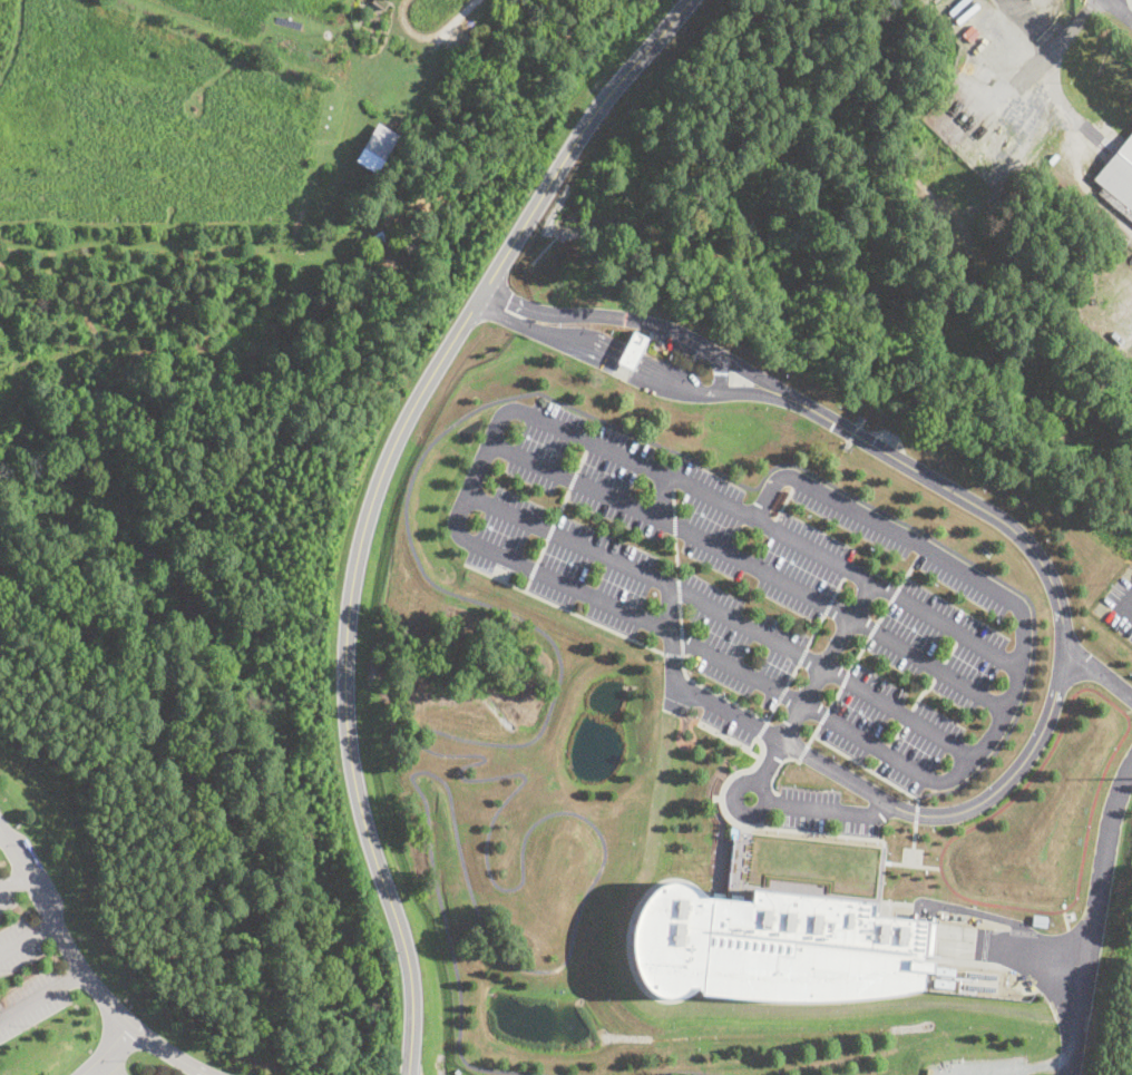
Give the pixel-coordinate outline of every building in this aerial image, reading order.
[(370,1),(371,0),(386,0),(389,2),(383,10),(370,1)] [(452,97),(448,105),(437,97),(441,89),(452,97)] [(379,123),(400,135),(377,173),(355,160),(379,123)] [(1093,179),(1131,132),(1131,223),(1097,194),(1103,187),(1093,179)] [(388,238),(375,245),(370,236),(382,228),(388,238)] [(632,369),(617,362),(634,330),(648,338),(632,369)] [(694,988),(700,993),(713,995),(783,1000),(845,998),(920,990),(927,920),(876,916),(870,915),(871,903),(750,889),(749,901),(734,900),(716,898),(705,897),(692,886),(676,881),(660,883),(648,893),(640,908),(632,927),(630,945),(632,960),(635,977),(644,989),(662,999),(676,998),(694,988)] [(1047,916),(1046,927),(1032,925),(1033,913),(1047,916)] [(955,967),(954,976),(935,974),(935,965),(955,967)] [(954,979),(953,988),(934,986),(934,978),(954,979)]
